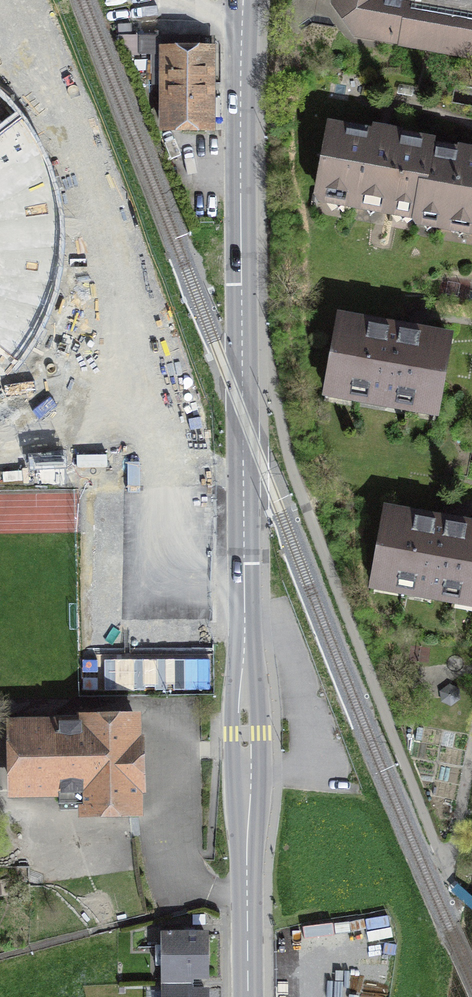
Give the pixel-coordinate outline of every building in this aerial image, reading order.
[(358,31),(471,52),(471,0),(338,0),(338,2),(358,31)] [(205,37),(139,37),(139,54),(153,54),(153,71),(161,71),(161,124),(205,124),(205,37)] [(7,381),(33,346),(56,294),(64,247),(60,189),(38,137),(6,91),(0,87),(0,387),(7,381)] [(416,215),(417,215),(430,143),(398,137),(398,135),(375,130),(374,135),(331,128),(319,192),(349,198),(348,202),(363,205),(369,201),(376,203),(380,208),(395,211),(396,206),(416,210),(416,215)] [(417,215),(438,219),(437,223),(452,226),(458,222),(465,224),(469,229),(471,230),(471,153),(430,148),(430,143),(417,215)] [(389,328),(339,319),(331,365),(334,370),(331,387),(357,392),(357,394),(407,403),(408,401),(433,406),(436,388),(441,385),(449,339),(400,330),(399,333),(388,331),(389,328)] [(471,596),(471,527),(446,522),(446,525),(435,523),(435,520),(386,511),(378,557),(381,562),(378,580),(403,584),(403,586),(454,595),(454,593),(471,596)] [(84,810),(138,809),(136,720),(14,723),(16,792),(60,791),(60,801),(84,800),(84,810)] [(165,983),(191,983),(191,975),(206,975),(205,933),(164,934),(165,976),(165,983)] [(191,983),(165,983),(165,996),(206,996),(206,990),(191,990),(191,983)]
